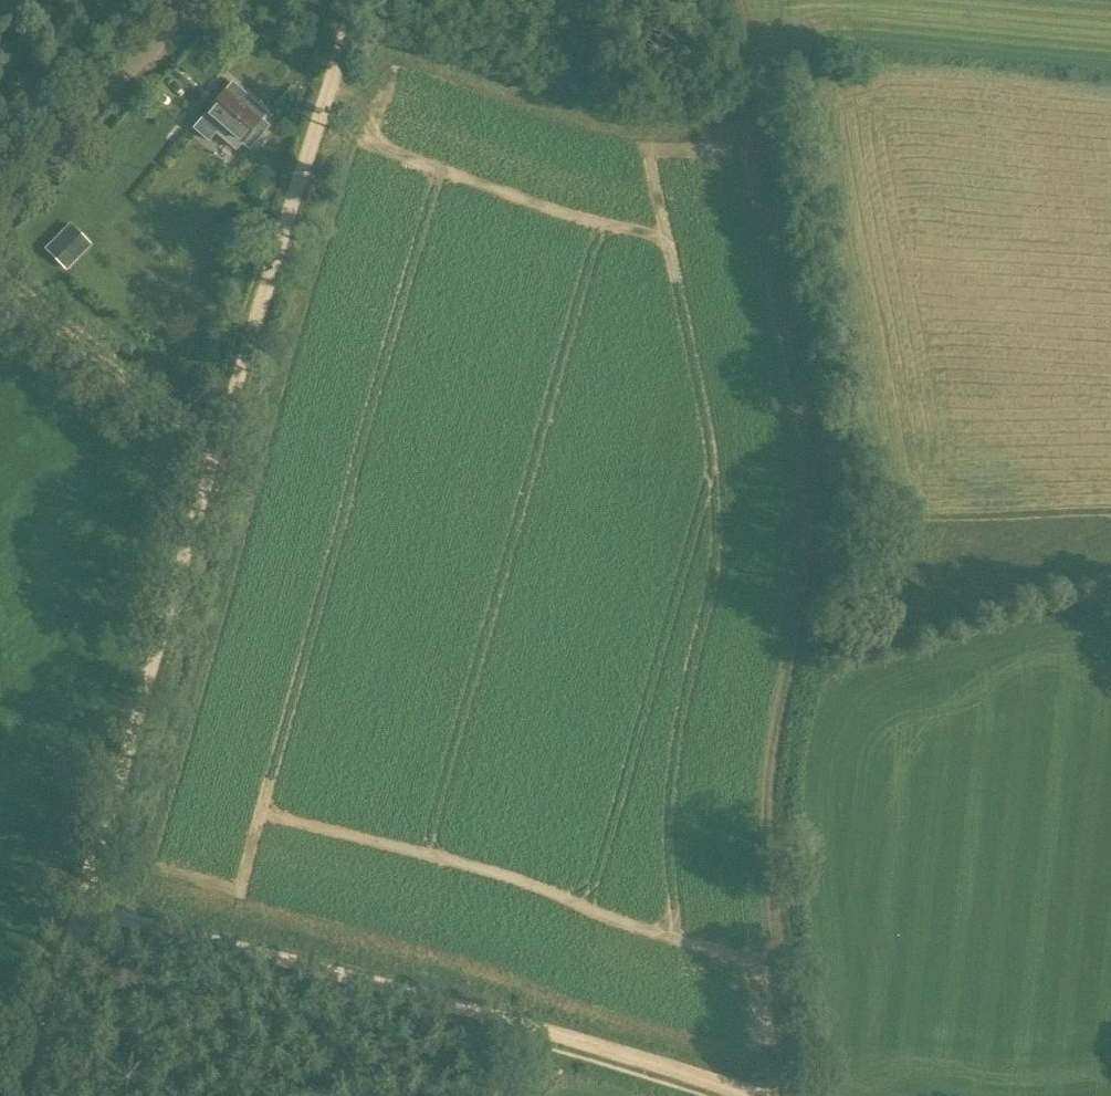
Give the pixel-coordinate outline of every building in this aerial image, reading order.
[(209,139),(216,131),(237,149),(243,142),(250,148),(268,126),(261,120),(267,113),(233,84),(196,128),(209,139)] [(71,223),(45,249),(66,271),(93,245),(71,223)]
